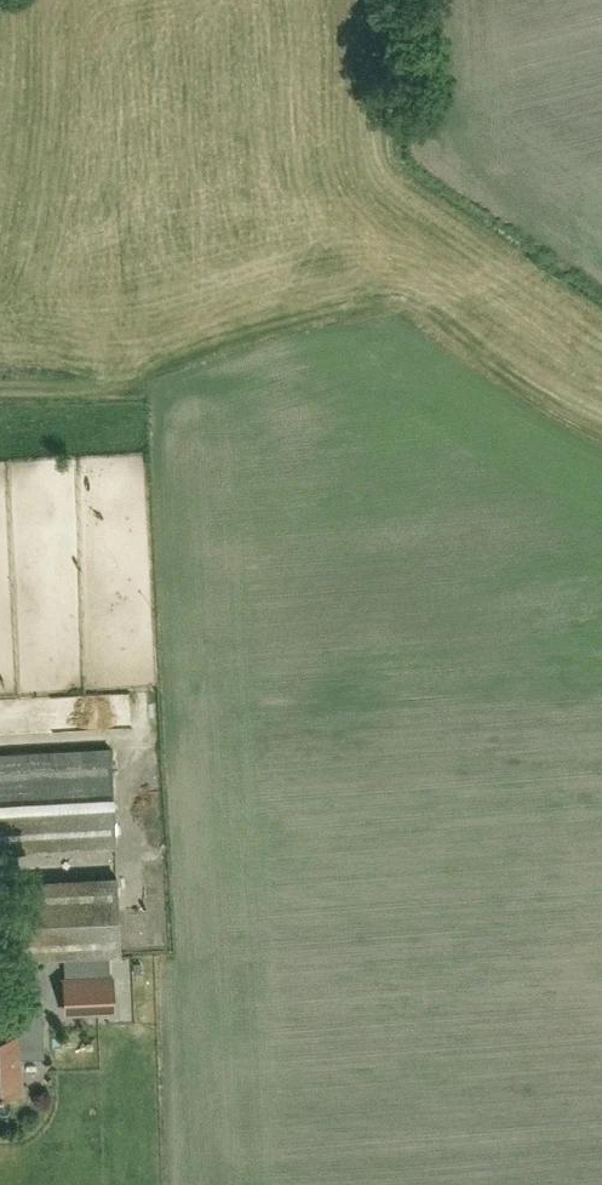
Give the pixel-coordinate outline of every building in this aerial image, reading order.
[(115,846),(110,748),(0,754),(0,852),(115,846)] [(120,953),(116,876),(0,883),(0,902),(3,959),(120,953)] [(113,1010),(112,977),(109,977),(63,980),(65,1012),(113,1010)] [(14,1035),(0,1036),(0,1091),(19,1091),(17,1043),(43,1042),(41,1003),(12,1004),(14,1035)]
